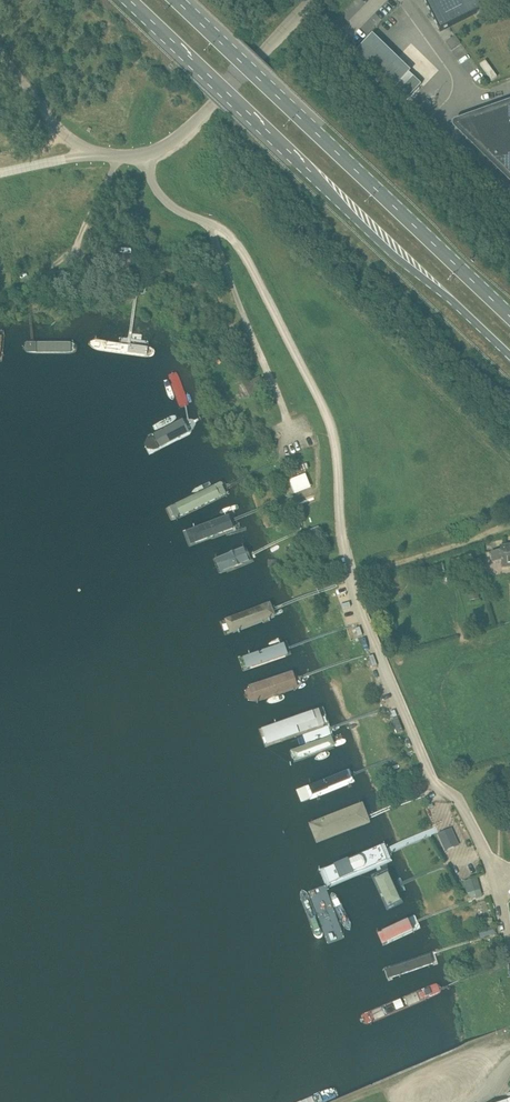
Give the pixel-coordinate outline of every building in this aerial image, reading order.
[(440,31),(482,10),(477,0),(424,0),(440,31)] [(409,73),(371,35),(354,53),(392,90),(409,73)] [(446,43),(451,50),(460,43),(455,36),(446,43)] [(480,64),(492,80),(497,77),(486,60),(480,64)] [(422,84),(414,76),(398,92),(406,100),(422,84)] [(509,119),(456,124),(509,177),(509,119)] [(160,348),(94,339),(94,340),(91,358),(157,368),(160,348)] [(72,340),(28,343),(25,345),(26,353),(72,351),(72,340)] [(244,385),(250,397),(256,393),(250,382),(244,385)] [(190,432),(183,419),(153,436),(148,440),(145,446),(148,450),(156,450),(190,432)] [(227,494),(221,482),(176,504),(182,516),(227,494)] [(221,525),(220,524),(178,534),(184,551),(228,537),(221,525)] [(492,551),(493,562),(502,561),(502,567),(509,567),(509,545),(500,546),(501,550),(492,551)] [(245,548),(216,559),(223,575),(251,563),(245,548)] [(455,569),(468,565),(464,555),(445,561),(447,567),(453,565),(455,569)] [(432,576),(445,572),(442,563),(429,567),(432,576)] [(469,594),(471,601),(480,599),(478,592),(469,594)] [(277,616),(271,601),(225,618),(230,633),(277,616)] [(355,627),(358,635),(364,633),(361,625),(355,627)] [(289,656),(285,643),(244,657),(247,669),(289,656)] [(299,688),(293,671),(249,686),(255,703),(299,688)] [(325,726),(319,709),(263,729),(268,745),(325,726)] [(403,731),(398,717),(392,720),(397,733),(403,731)] [(353,780),(349,770),(309,786),(314,796),(353,780)] [(363,802),(309,824),(316,843),(371,822),(363,802)] [(445,851),(460,845),(452,828),(437,835),(445,851)] [(382,846),(324,869),(330,884),(388,861),(382,846)] [(389,870),(375,876),(388,904),(401,898),(389,870)] [(470,893),(472,899),(483,897),(479,881),(467,884),(470,893)] [(386,941),(413,930),(409,919),(382,930),(386,941)] [(481,938),(492,935),(490,927),(478,931),(481,938)] [(432,960),(429,952),(396,967),(400,975),(432,960)] [(442,993),(439,984),(369,1009),(371,1016),(442,993)]
